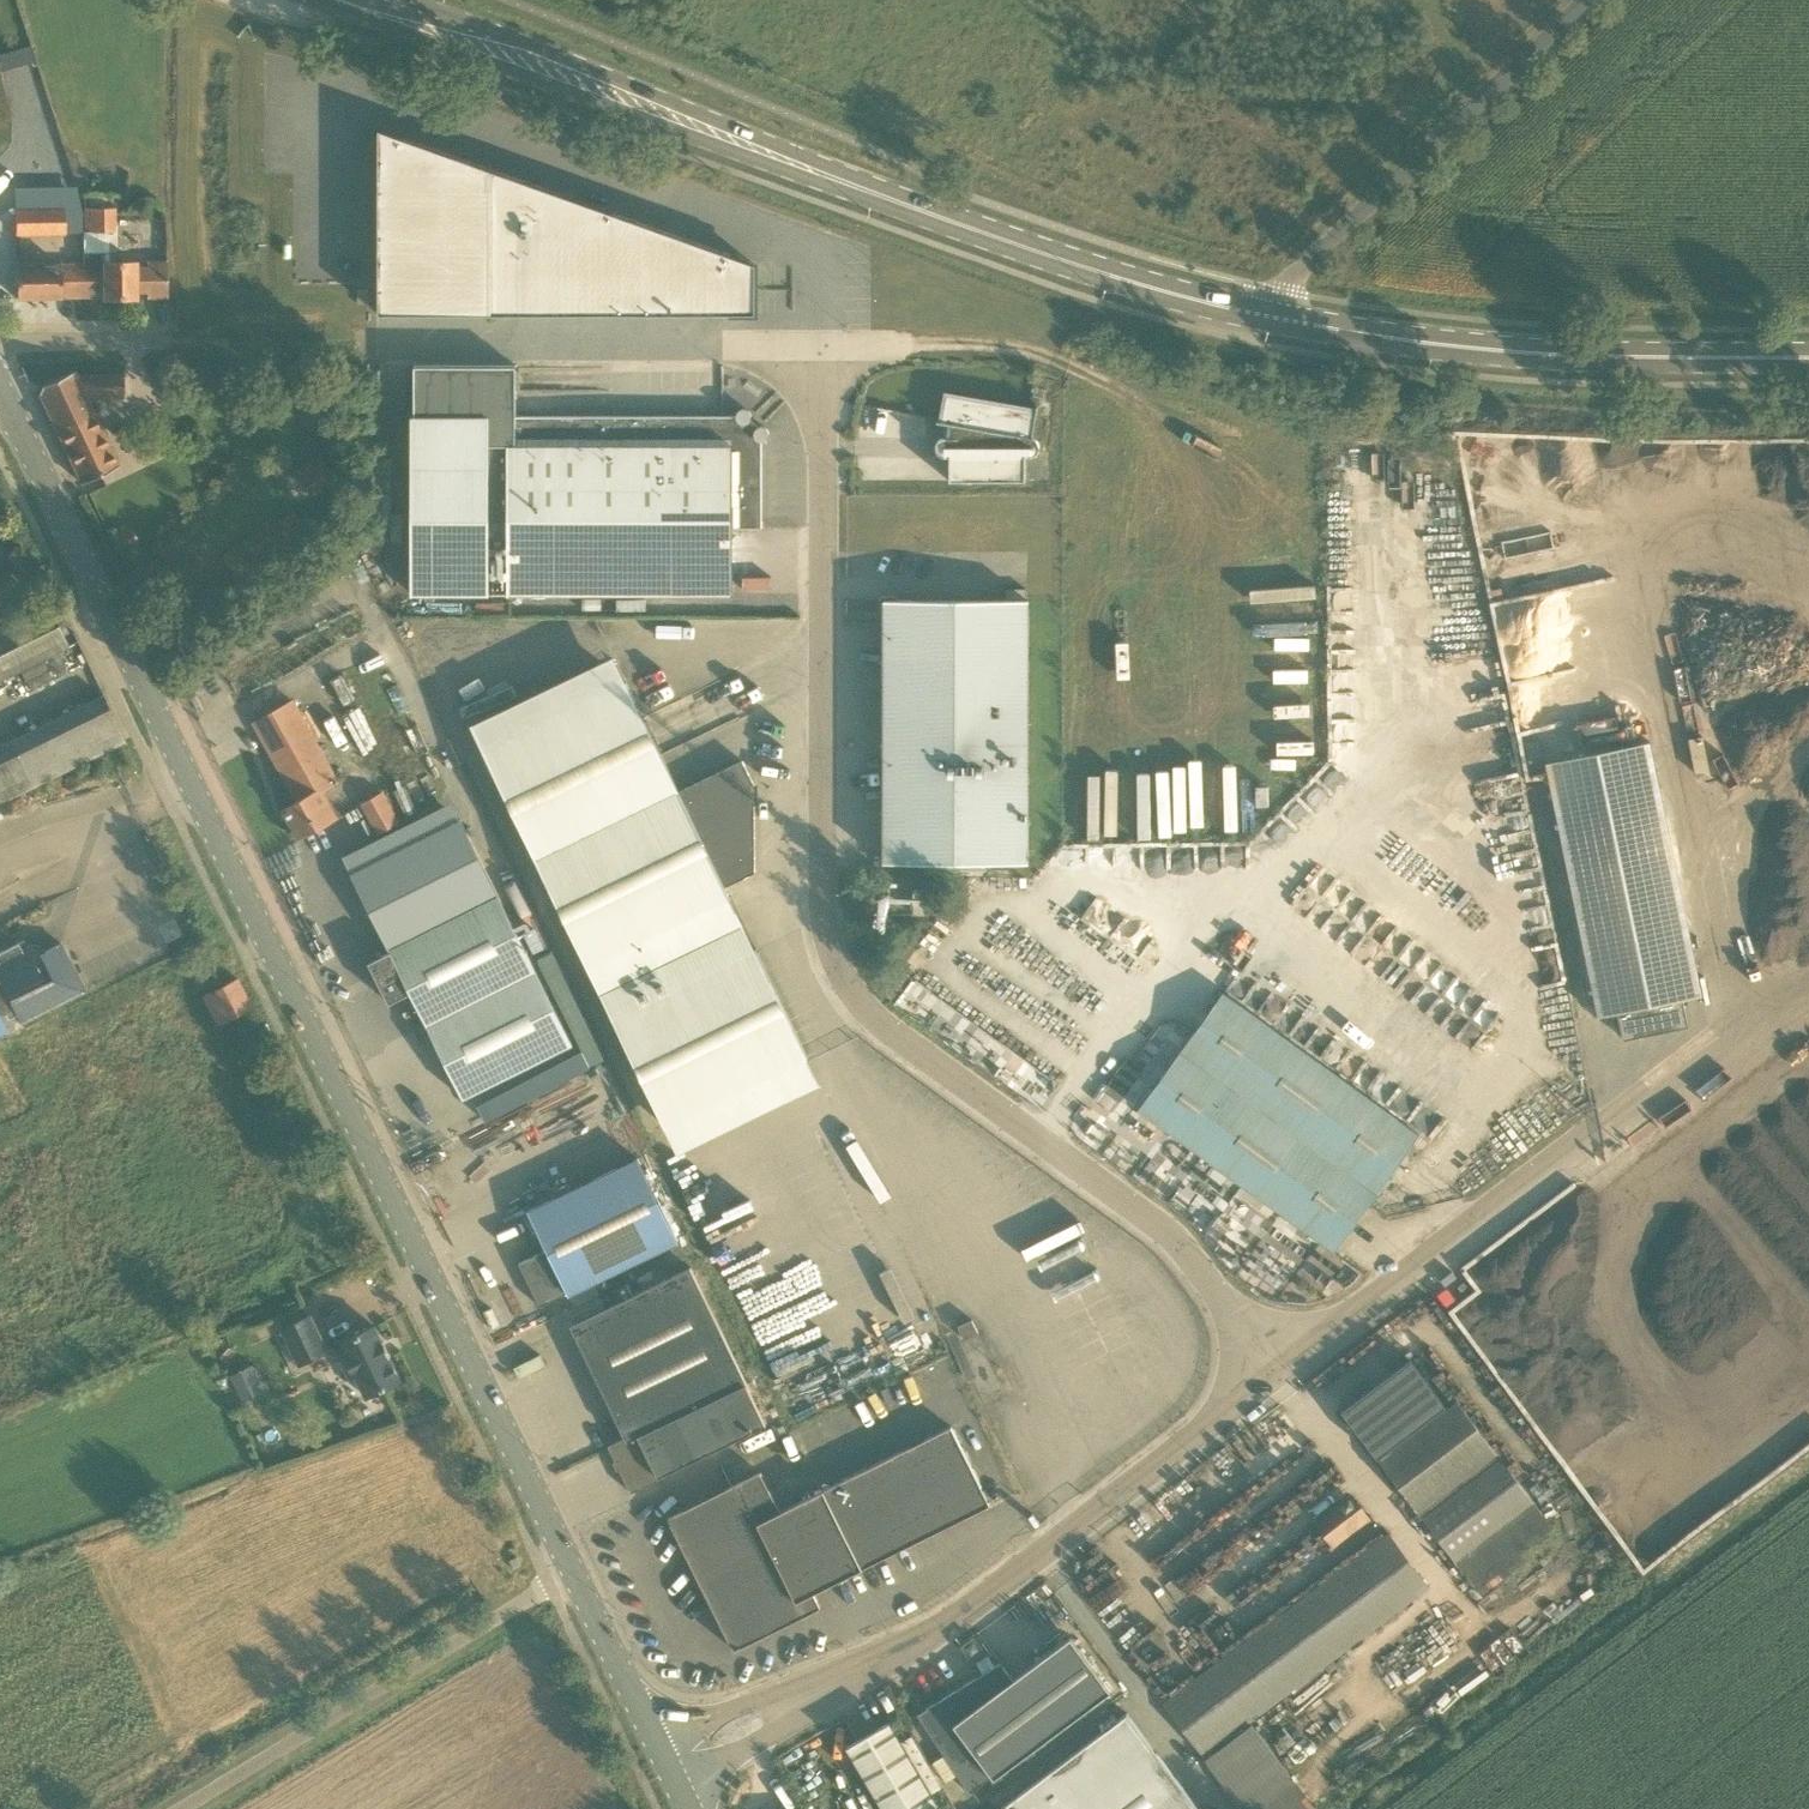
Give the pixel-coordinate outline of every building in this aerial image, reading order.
[(756,263),(378,129),(377,314),(756,314),(756,263)] [(83,231),(115,231),(115,207),(83,207),(83,231)] [(16,232),(40,232),(65,232),(65,208),(15,209),(16,232)] [(136,292),(147,293),(147,265),(135,265),(135,260),(106,260),(105,252),(83,252),(83,262),(71,263),(71,274),(64,275),(63,297),(104,296),(104,297),(136,297),(136,292)] [(167,296),(167,272),(167,261),(147,261),(147,265),(147,293),(147,296),(167,296)] [(17,297),(63,297),(64,275),(71,274),(71,263),(16,264),(17,297)] [(517,416),(517,365),(414,365),(414,416),(412,416),(412,593),(733,592),(733,526),(761,526),(761,441),(766,439),(769,435),(769,430),(765,426),(761,425),(756,427),(750,421),(751,416),(750,411),(747,408),(742,408),(738,411),(736,416),(578,415),(517,416)] [(82,482),(118,466),(85,395),(123,395),(124,374),(76,374),(74,370),(42,384),(40,392),(82,482)] [(1030,454),(1033,454),(1036,452),(1038,450),(1039,447),(1038,442),(1037,439),(1034,437),(1032,436),(1036,408),(1026,406),(945,393),(942,411),(940,423),(948,424),(946,438),(943,438),(940,439),(938,441),(936,444),(936,447),(936,450),(938,452),(940,454),(942,455),(945,456),(949,456),(950,481),(1026,479),(1025,454),(1030,454)] [(1028,861),(1028,791),(1028,599),(893,599),(893,604),(884,613),(884,861),(1028,861)] [(46,656),(68,645),(47,602),(0,625),(0,679),(46,656)] [(484,745),(527,830),(537,851),(588,961),(666,1127),(808,1056),(725,886),(755,871),(755,802),(746,798),(743,790),(755,784),(743,760),(681,788),(678,782),(667,760),(625,675),(614,653),(473,724),(484,745)] [(103,751),(125,740),(102,694),(0,744),(0,801),(103,751)] [(290,702),(253,721),(298,799),(283,807),(300,837),(339,817),(325,790),(339,781),(294,700),(290,702)] [(1585,954),(1689,933),(1650,739),(1546,760),(1585,954)] [(377,834),(401,821),(384,790),(360,803),(377,834)] [(498,892),(459,820),(351,877),(389,949),(390,950),(369,962),(389,1002),(410,992),(426,1024),(536,969),(506,908),(498,892)] [(913,913),(927,913),(927,889),(914,889),(913,913)] [(1688,1024),(1682,997),(1702,993),(1689,933),(1585,954),(1598,1015),(1617,1011),(1623,1037),(1688,1024)] [(5,1014),(7,1018),(16,1013),(20,1021),(84,989),(61,942),(31,956),(23,939),(0,951),(0,1016),(5,1014)] [(536,969),(426,1024),(463,1097),(573,1043),(536,969)] [(203,994),(202,994),(203,995),(217,1023),(217,1024),(219,1023),(252,1007),(254,1006),(248,994),(239,976),(238,976),(203,994)] [(1334,1251),(1419,1134),(1220,991),(1138,1109),(1334,1251)] [(1639,1155),(1666,1138),(1652,1116),(1625,1133),(1639,1155)] [(569,1294),(590,1283),(678,1241),(638,1158),(528,1210),(547,1249),(519,1262),(540,1305),(568,1292),(569,1294)] [(596,1376),(716,1319),(689,1265),(571,1324),(596,1376)] [(299,1363),(328,1349),(310,1314),(283,1329),(299,1363)] [(621,1428),(741,1370),(716,1319),(596,1376),(621,1428)] [(375,1325),(334,1344),(350,1377),(356,1374),(366,1396),(401,1379),(390,1355),(391,1355),(383,1340),(375,1325)] [(1342,1411),(1378,1458),(1446,1407),(1410,1359),(1342,1411)] [(230,1372),(242,1399),(266,1388),(254,1361),(230,1372)] [(747,1381),(741,1370),(621,1428),(625,1437),(608,1445),(631,1492),(661,1476),(660,1474),(767,1423),(747,1381)] [(1554,1528),(1535,1501),(1457,1399),(1446,1407),(1378,1458),(1456,1561),(1480,1594),(1528,1559),(1522,1552),(1554,1528)] [(813,1591),(991,1504),(951,1425),(780,1511),(760,1472),(669,1518),(735,1649),(821,1606),(813,1591)] [(1248,1535),(1343,1485),(1334,1468),(1262,1506),(1252,1487),(1217,1506),(1225,1522),(1226,1522),(1238,1545),(1250,1539),(1248,1535)] [(1333,1546),(1368,1520),(1371,1518),(1352,1492),(1314,1521),(1333,1546)] [(1203,1755),(1222,1740),(1429,1583),(1390,1532),(1163,1703),(1203,1755)] [(1002,1662),(1002,1661),(927,1708),(932,1717),(924,1722),(970,1792),(985,1780),(993,1775),(994,1777),(1111,1690),(1070,1636),(1012,1678),(1001,1663),(1002,1662)] [(1003,1805),(1006,1808),(1200,1808),(1128,1712),(1003,1805)] [(858,1739),(847,1746),(884,1808),(928,1808),(930,1808),(937,1804),(931,1793),(942,1787),(912,1735),(901,1741),(889,1721),(858,1739)] [(1316,1806),(1253,1723),(1206,1759),(1244,1808),(1311,1808),(1316,1806)]
